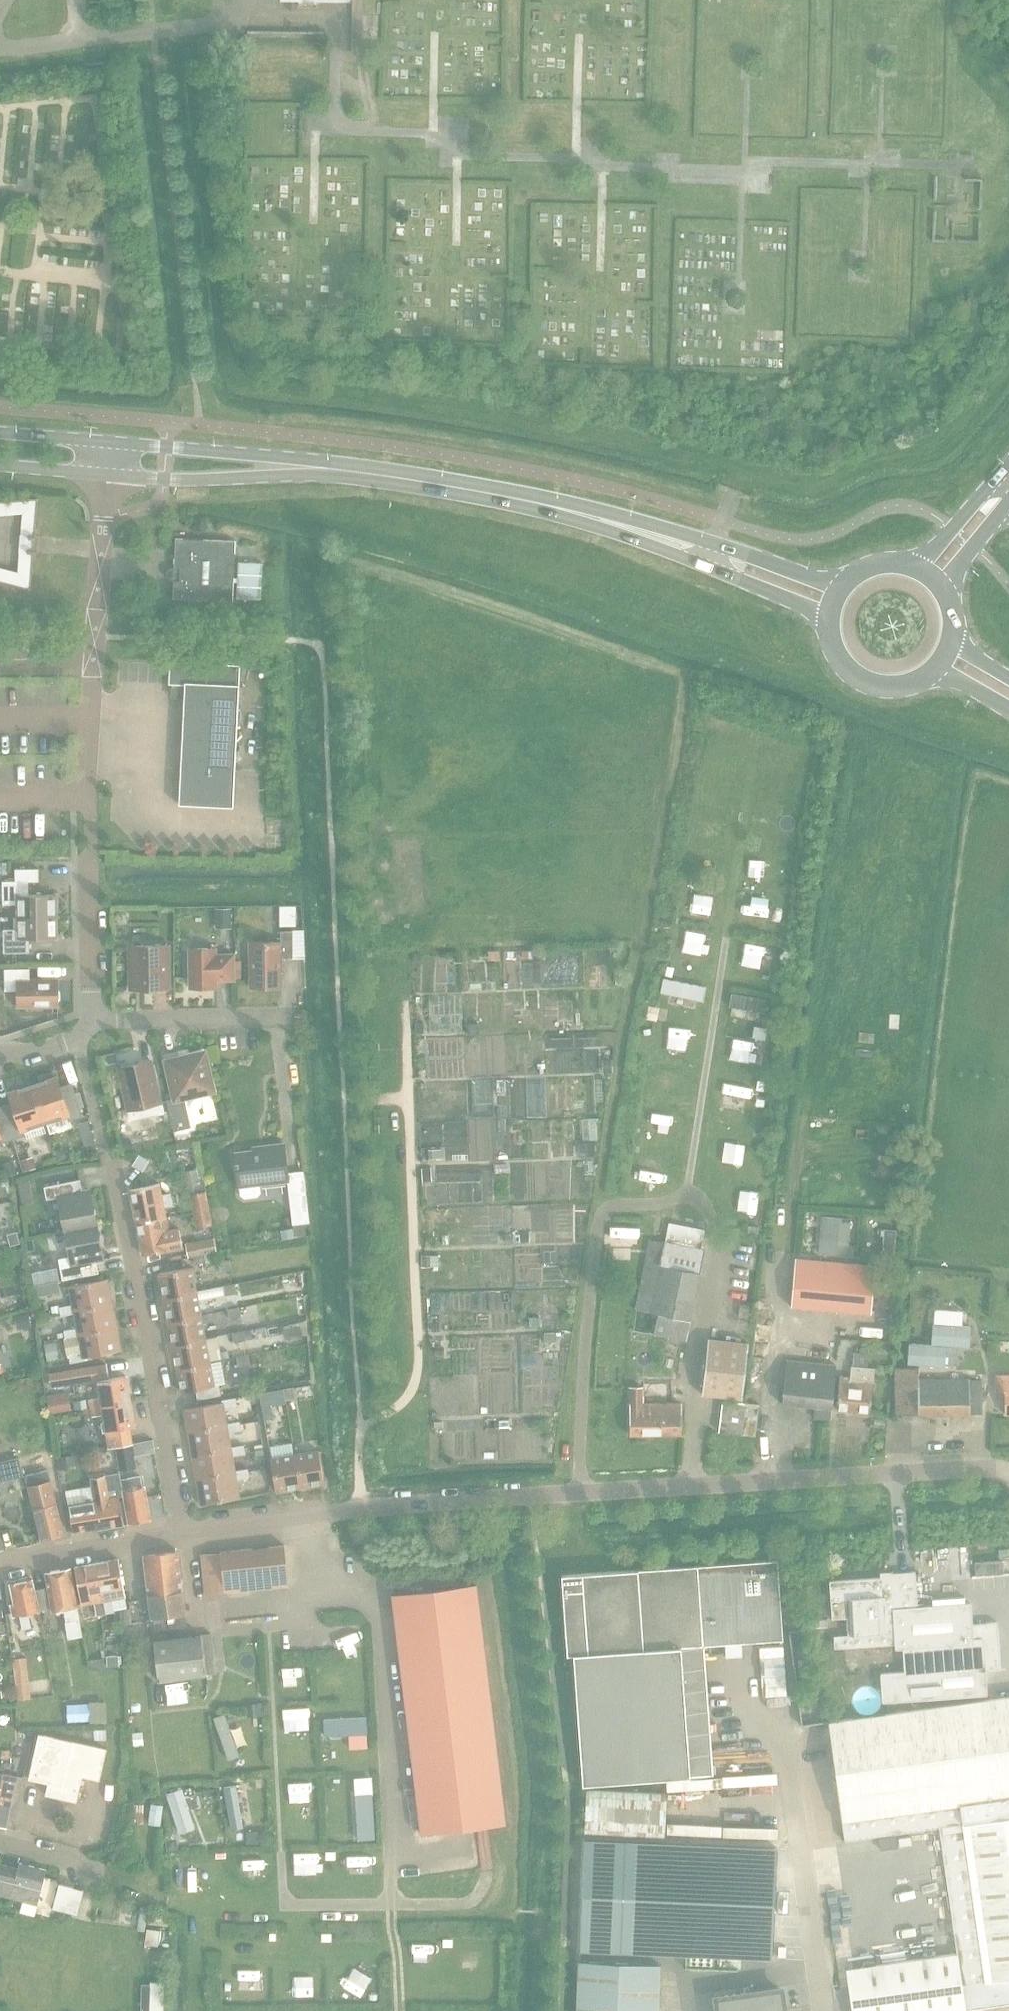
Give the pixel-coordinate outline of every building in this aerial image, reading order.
[(276,6),(294,6),(293,15),(321,15),(321,9),(356,9),(356,0),(276,0),(276,6)] [(30,589),(37,498),(0,501),(0,515),(21,514),(17,571),(0,566),(0,582),(30,589)] [(174,568),(234,570),(235,540),(175,538),(174,568)] [(232,600),(234,570),(174,568),(172,597),(232,600)] [(181,803),(234,806),(241,665),(171,661),(170,683),(187,684),(181,803)] [(17,916),(56,916),(55,894),(28,894),(28,880),(2,881),(2,904),(17,904),(17,916)] [(56,916),(17,916),(17,929),(2,929),(3,952),(29,952),(29,938),(56,938),(56,916)] [(249,942),(249,986),(281,986),(280,958),(293,958),(292,930),(280,930),(280,941),(249,942)] [(129,945),(129,988),(169,988),(168,945),(129,945)] [(234,953),(216,953),(216,948),(188,948),(189,987),(216,987),(216,980),(234,980),(234,953)] [(57,979),(29,980),(29,968),(4,968),(4,990),(17,990),(17,1006),(57,1005),(57,1001),(60,998),(59,991),(57,988),(57,979)] [(730,1006),(765,1013),(768,1000),(732,993),(730,1006)] [(204,1051),(179,1057),(177,1051),(164,1054),(174,1098),(166,1100),(173,1130),(190,1126),(183,1097),(213,1090),(204,1051)] [(118,1068),(127,1109),(160,1102),(151,1060),(118,1068)] [(32,1084),(45,1122),(67,1115),(69,1120),(81,1115),(72,1088),(61,1091),(54,1072),(40,1077),(42,1081),(32,1084)] [(45,1122),(32,1084),(23,1087),(22,1083),(8,1088),(14,1107),(3,1110),(12,1138),(24,1134),(22,1129),(45,1122)] [(3,1110),(0,1111),(0,1142),(12,1138),(3,1110)] [(303,1170),(287,1172),(284,1143),(264,1145),(264,1149),(234,1152),(238,1186),(239,1186),(240,1195),(245,1198),(257,1197),(261,1193),(260,1183),(287,1180),(292,1224),(309,1222),(303,1170)] [(65,1229),(96,1223),(91,1195),(83,1197),(80,1178),(43,1185),(46,1198),(58,1196),(65,1229)] [(137,1223),(166,1217),(164,1207),(173,1205),(171,1193),(161,1195),(159,1183),(130,1189),(137,1223)] [(193,1211),(209,1208),(206,1191),(190,1194),(193,1211)] [(209,1208),(193,1211),(197,1228),(212,1226),(209,1208)] [(818,1253),(853,1257),(854,1245),(848,1244),(850,1219),(821,1216),(818,1253)] [(166,1217),(137,1223),(143,1255),(183,1247),(179,1226),(168,1228),(166,1217)] [(96,1223),(65,1229),(70,1255),(58,1258),(62,1279),(99,1272),(95,1252),(102,1251),(96,1223)] [(637,1248),(646,1249),(646,1224),(616,1224),(616,1237),(637,1237),(637,1248)] [(704,1251),(700,1250),(704,1232),(669,1225),(666,1242),(649,1238),(646,1252),(636,1252),(635,1273),(641,1274),(634,1308),(657,1313),(653,1332),(685,1339),(704,1251)] [(881,1261),(893,1262),(896,1230),(884,1229),(881,1261)] [(186,1243),(189,1256),(216,1251),(213,1238),(186,1243)] [(791,1306),(871,1313),(875,1264),(795,1257),(791,1306)] [(219,1261),(221,1271),(232,1269),(230,1259),(219,1261)] [(164,1299),(198,1293),(193,1267),(159,1273),(164,1299)] [(73,1311),(112,1304),(107,1279),(68,1286),(72,1303),(59,1306),(61,1315),(74,1312),(73,1311)] [(286,1284),(288,1296),(300,1294),(299,1282),(286,1284)] [(223,1285),(225,1295),(236,1293),(235,1283),(223,1285)] [(168,1324),(203,1318),(198,1293),(164,1299),(168,1324)] [(65,1337),(117,1326),(112,1304),(73,1311),(74,1312),(76,1327),(64,1329),(65,1337)] [(227,1309),(229,1319),(241,1316),(239,1306),(227,1309)] [(946,1346),(969,1347),(971,1325),(962,1325),(963,1311),(934,1309),(932,1344),(909,1343),(907,1364),(945,1367),(946,1346)] [(173,1349),(207,1343),(203,1318),(168,1324),(173,1349)] [(117,1326),(65,1337),(68,1352),(46,1357),(48,1366),(84,1359),(84,1357),(121,1350),(117,1326)] [(232,1332),(234,1342),(246,1340),(244,1330),(232,1332)] [(701,1394),(741,1399),(748,1343),(708,1338),(701,1394)] [(177,1374),(212,1368),(207,1343),(173,1349),(177,1374)] [(873,1368),(866,1367),(868,1353),(854,1352),(853,1366),(851,1365),(850,1376),(840,1375),(836,1408),(869,1411),(873,1368)] [(237,1356),(238,1366),(250,1364),(248,1354),(237,1356)] [(813,1418),(829,1420),(835,1365),(785,1360),(781,1403),(815,1406),(813,1418)] [(50,1374),(52,1387),(98,1379),(96,1366),(50,1374)] [(969,1378),(918,1379),(918,1367),(895,1367),(896,1414),(970,1413),(969,1378)] [(212,1368),(177,1374),(181,1391),(195,1389),(197,1398),(221,1394),(219,1385),(215,1385),(212,1368)] [(995,1374),(995,1390),(1005,1390),(1005,1413),(1008,1413),(1008,1373),(995,1374)] [(78,1410),(93,1408),(130,1402),(126,1376),(98,1381),(101,1398),(91,1399),(91,1396),(76,1399),(78,1410)] [(284,1388),(286,1400),(295,1398),(293,1387),(284,1388)] [(655,1435),(655,1405),(644,1405),(643,1387),(629,1387),(629,1435),(655,1435)] [(259,1392),(261,1404),(271,1402),(269,1391),(259,1392)] [(227,1425),(226,1423),(224,1409),(237,1406),(235,1397),(221,1399),(222,1402),(184,1408),(188,1431),(227,1425)] [(741,1435),(755,1437),(759,1404),(721,1400),(717,1432),(741,1435)] [(116,1445),(132,1443),(130,1426),(134,1425),(130,1402),(93,1408),(94,1415),(103,1413),(109,1449),(116,1447),(116,1445)] [(655,1405),(655,1435),(681,1434),(681,1402),(666,1403),(666,1405),(655,1405)] [(231,1448),(230,1447),(228,1432),(241,1430),(239,1421),(226,1423),(227,1425),(188,1431),(192,1455),(231,1448)] [(116,1445),(116,1447),(119,1470),(136,1467),(132,1443),(116,1445)] [(235,1472),(234,1470),(232,1455),(245,1453),(243,1444),(230,1447),(231,1448),(192,1455),(196,1478),(235,1472)] [(295,1453),(301,1486),(324,1482),(318,1449),(295,1453)] [(276,1491),(301,1486),(295,1453),(270,1458),(276,1491)] [(23,1475),(18,1457),(0,1461),(0,1481),(23,1475)] [(235,1472),(196,1478),(200,1504),(239,1497),(236,1478),(249,1476),(247,1468),(234,1470),(235,1472)] [(25,1474),(41,1539),(64,1533),(48,1469),(25,1474)] [(90,1477),(98,1528),(123,1523),(119,1495),(110,1497),(106,1475),(90,1477)] [(123,1489),(128,1523),(150,1519),(144,1483),(141,1481),(140,1475),(128,1478),(130,1488),(123,1489)] [(73,1532),(98,1528),(90,1477),(91,1485),(82,1487),(84,1501),(68,1504),(73,1532)] [(284,1545),(200,1553),(203,1596),(288,1588),(284,1545)] [(929,1549),(931,1572),(960,1570),(958,1547),(929,1549)] [(144,1555),(153,1631),(170,1629),(168,1615),(185,1613),(178,1551),(144,1555)] [(96,1562),(103,1599),(106,1613),(114,1612),(112,1598),(124,1596),(117,1558),(96,1562)] [(582,1784),(689,1776),(680,1646),(782,1639),(777,1559),(561,1575),(566,1655),(573,1654),(582,1784)] [(978,1563),(979,1572),(1000,1571),(999,1561),(978,1563)] [(81,1603),(103,1599),(96,1562),(74,1565),(81,1603)] [(36,1589),(40,1609),(51,1606),(51,1609),(64,1607),(68,1627),(69,1638),(83,1636),(82,1631),(70,1566),(45,1571),(48,1586),(36,1589)] [(971,1603),(918,1606),(916,1571),(890,1572),(891,1576),(830,1580),(832,1617),(847,1617),(848,1634),(894,1631),(895,1649),(903,1648),(904,1670),(880,1672),(882,1701),(987,1695),(986,1670),(1000,1669),(997,1622),(973,1624),(971,1603)] [(40,1609),(36,1589),(35,1589),(33,1578),(27,1579),(26,1576),(19,1578),(19,1580),(10,1582),(14,1602),(11,1603),(13,1615),(19,1614),(22,1627),(31,1626),(28,1611),(40,1609)] [(479,1580),(392,1590),(422,1827),(506,1817),(479,1580)] [(120,1609),(121,1623),(142,1621),(139,1599),(130,1600),(131,1608),(120,1609)] [(211,1634),(152,1643),(156,1686),(204,1680),(204,1676),(216,1675),(211,1634)] [(13,1658),(18,1699),(31,1698),(27,1657),(13,1658)] [(827,1721),(844,1840),(939,1827),(964,2010),(1008,2003),(1008,1696),(827,1721)] [(82,1775),(99,1779),(106,1748),(38,1733),(28,1778),(48,1782),(45,1794),(76,1801),(82,1775)] [(7,1826),(18,1776),(4,1772),(4,1774),(0,1776),(0,1825),(7,1826)] [(584,1833),(664,1836),(666,1793),(586,1789),(584,1833)] [(584,1839),(580,1948),(721,1954),(771,1956),(776,1847),(584,1839)] [(46,1869),(19,1862),(17,1868),(1,1863),(0,1866),(0,1895),(37,1905),(46,1869)] [(53,1908),(77,1915),(84,1890),(59,1884),(53,1908)] [(854,1920),(867,2010),(955,2010),(964,2010),(949,1908),(854,1920)] [(659,1964),(579,1961),(576,2010),(657,2010),(659,1964)] [(718,2010),(783,2010),(780,1989),(716,1998),(718,2010)]
